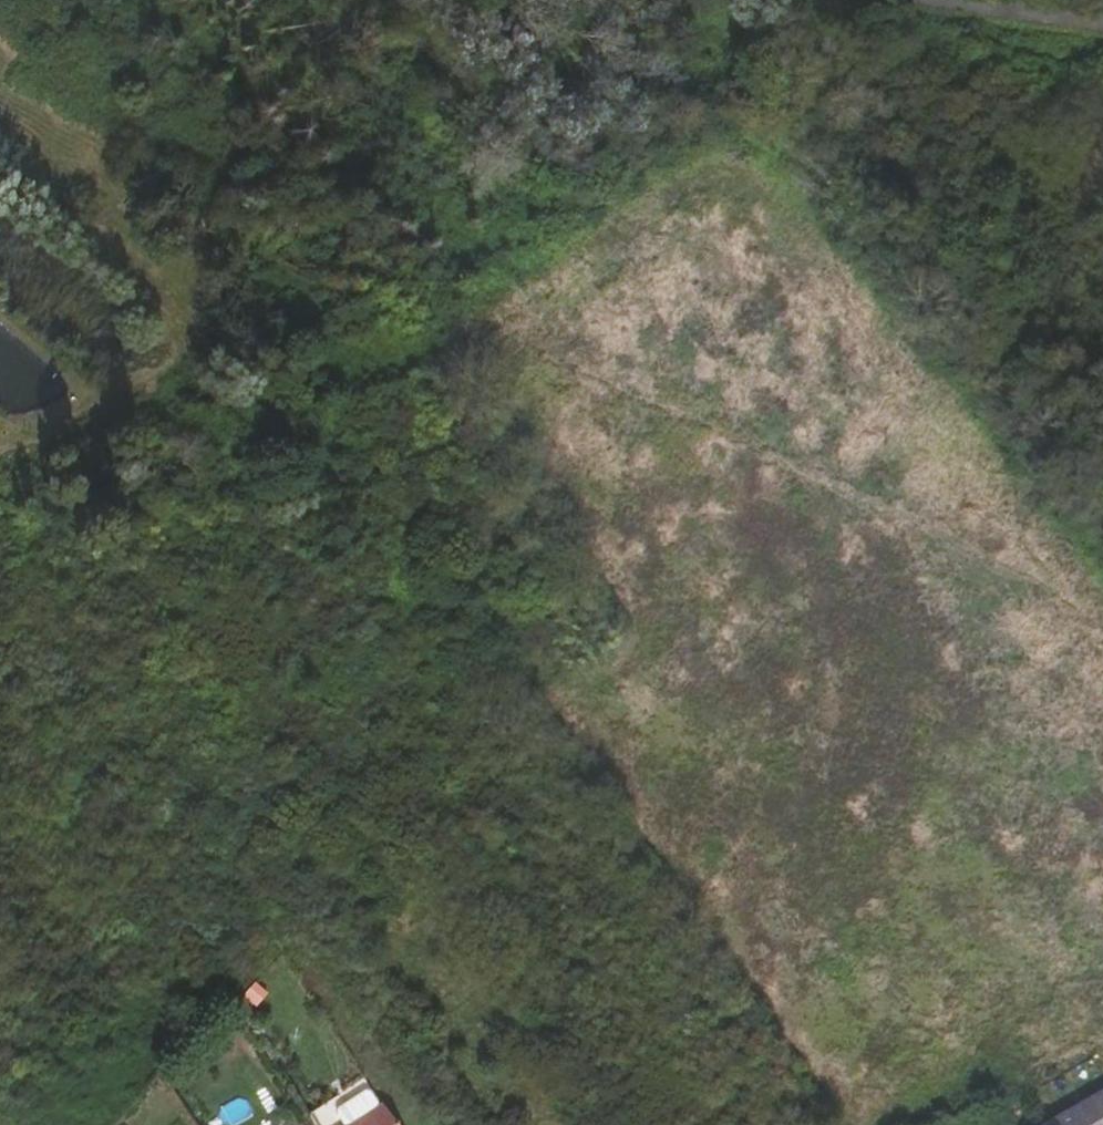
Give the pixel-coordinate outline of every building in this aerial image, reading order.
[(1047,1122),(1042,1124),(1102,1124),(1102,1089),(1047,1122)] [(382,1105),(375,1094),(369,1093),(347,1108),(346,1114),(352,1124),(351,1124),(395,1124),(382,1105)]
